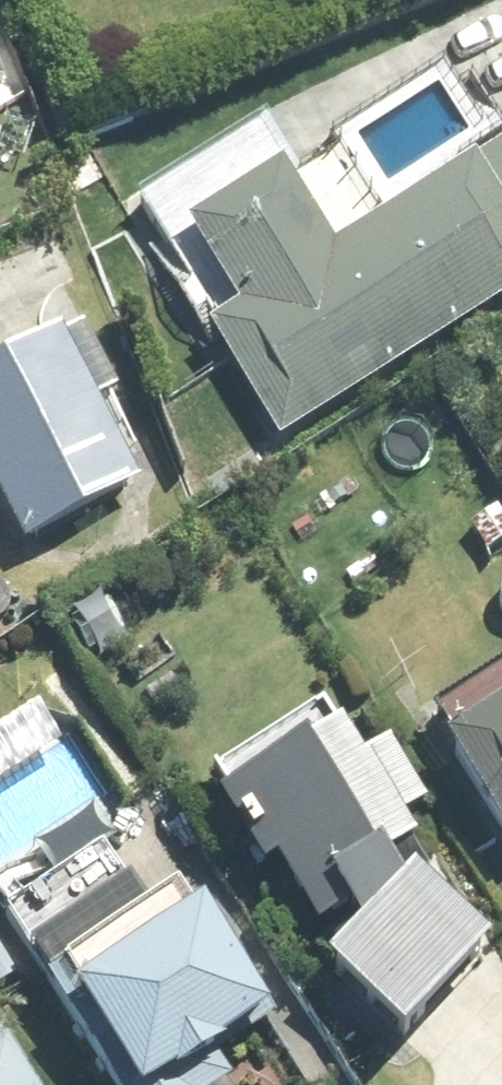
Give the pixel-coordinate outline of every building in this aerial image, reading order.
[(194,237),(188,241),(238,322),(207,340),(276,448),(501,304),(501,146),(466,169),(470,174),(334,260),(284,182),(268,191),(246,160),(174,206),(194,237)] [(116,405),(80,340),(0,383),(0,516),(23,557),(141,491),(96,416),(116,405)] [(488,556),(501,548),(501,517),(500,514),(473,531),(488,556)] [(444,770),(501,855),(501,684),(439,726),(461,759),(444,770)] [(411,858),(416,855),(401,831),(426,813),(390,758),(363,777),(340,747),(216,821),(263,890),(275,883),(319,947),(343,930),(359,951),(323,989),(400,1057),(487,963),(415,897),(428,881),(411,858)] [(2,923),(50,997),(43,1000),(99,1084),(298,1084),(268,1040),(272,1037),(205,935),(194,943),(175,914),(145,934),(95,861),(2,923)] [(0,991),(20,979),(0,948),(0,991)] [(6,1054),(0,1058),(0,1084),(26,1084),(6,1054)]
